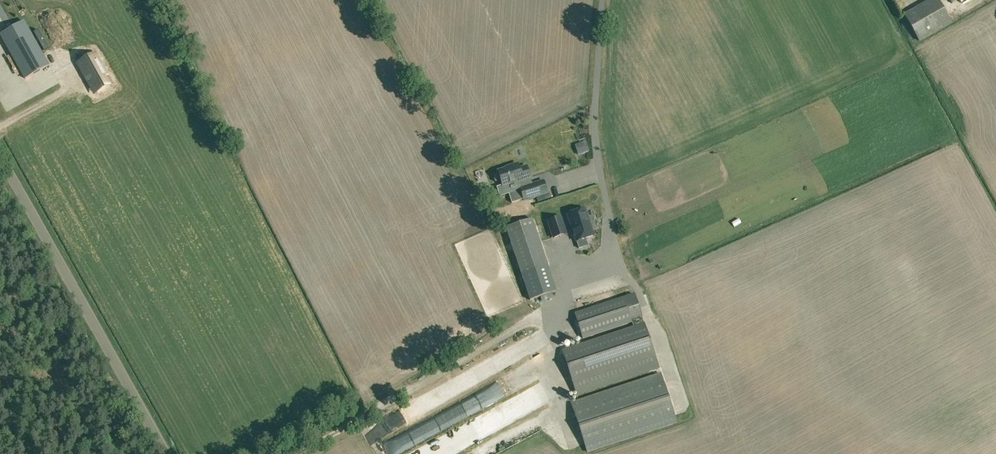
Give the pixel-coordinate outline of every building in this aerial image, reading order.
[(952,23),(938,0),(927,0),(903,14),(919,42),(952,23)] [(25,78),(48,65),(23,21),(0,34),(25,78)] [(95,55),(79,64),(94,90),(106,83),(102,77),(106,75),(95,55)] [(502,185),(517,180),(520,189),(509,193),(512,203),(523,199),(524,200),(547,192),(543,180),(532,183),(530,178),(526,166),(519,168),(517,163),(510,166),(510,167),(497,171),(498,172),(492,174),(495,182),(500,180),(502,185)] [(585,209),(567,214),(576,241),(593,235),(585,209)] [(560,217),(547,220),(553,238),(567,234),(560,217)] [(533,218),(505,227),(521,274),(549,265),(533,218)] [(549,265),(521,274),(529,299),(556,291),(549,265)] [(634,293),(574,312),(583,338),(631,322),(633,327),(644,323),(634,293)] [(633,327),(562,351),(577,396),(659,369),(644,323),(633,327)] [(661,372),(571,402),(588,453),(677,423),(661,372)] [(472,450),(464,431),(457,434),(452,422),(436,429),(434,424),(381,447),(384,453),(396,453),(399,453),(408,453),(409,453),(410,453),(463,453),(472,450)]
